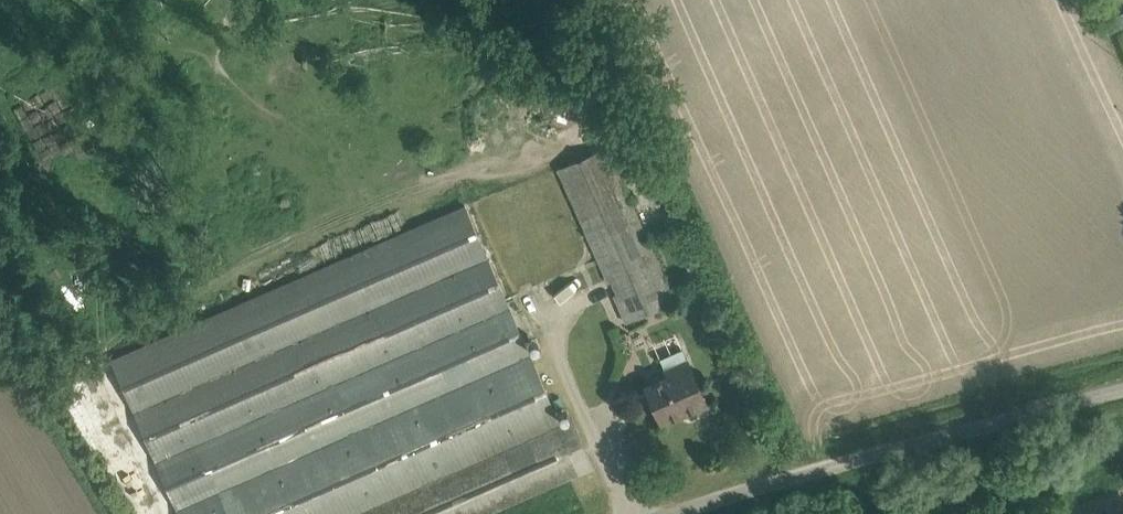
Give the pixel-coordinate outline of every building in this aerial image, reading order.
[(558,167),(626,321),(676,299),(608,146),(558,167)] [(183,513),(484,513),(594,466),(586,446),(571,416),(560,421),(508,305),(460,194),(108,345),(157,459),(183,513)] [(654,401),(663,422),(707,402),(695,374),(690,365),(645,385),(654,401)]
